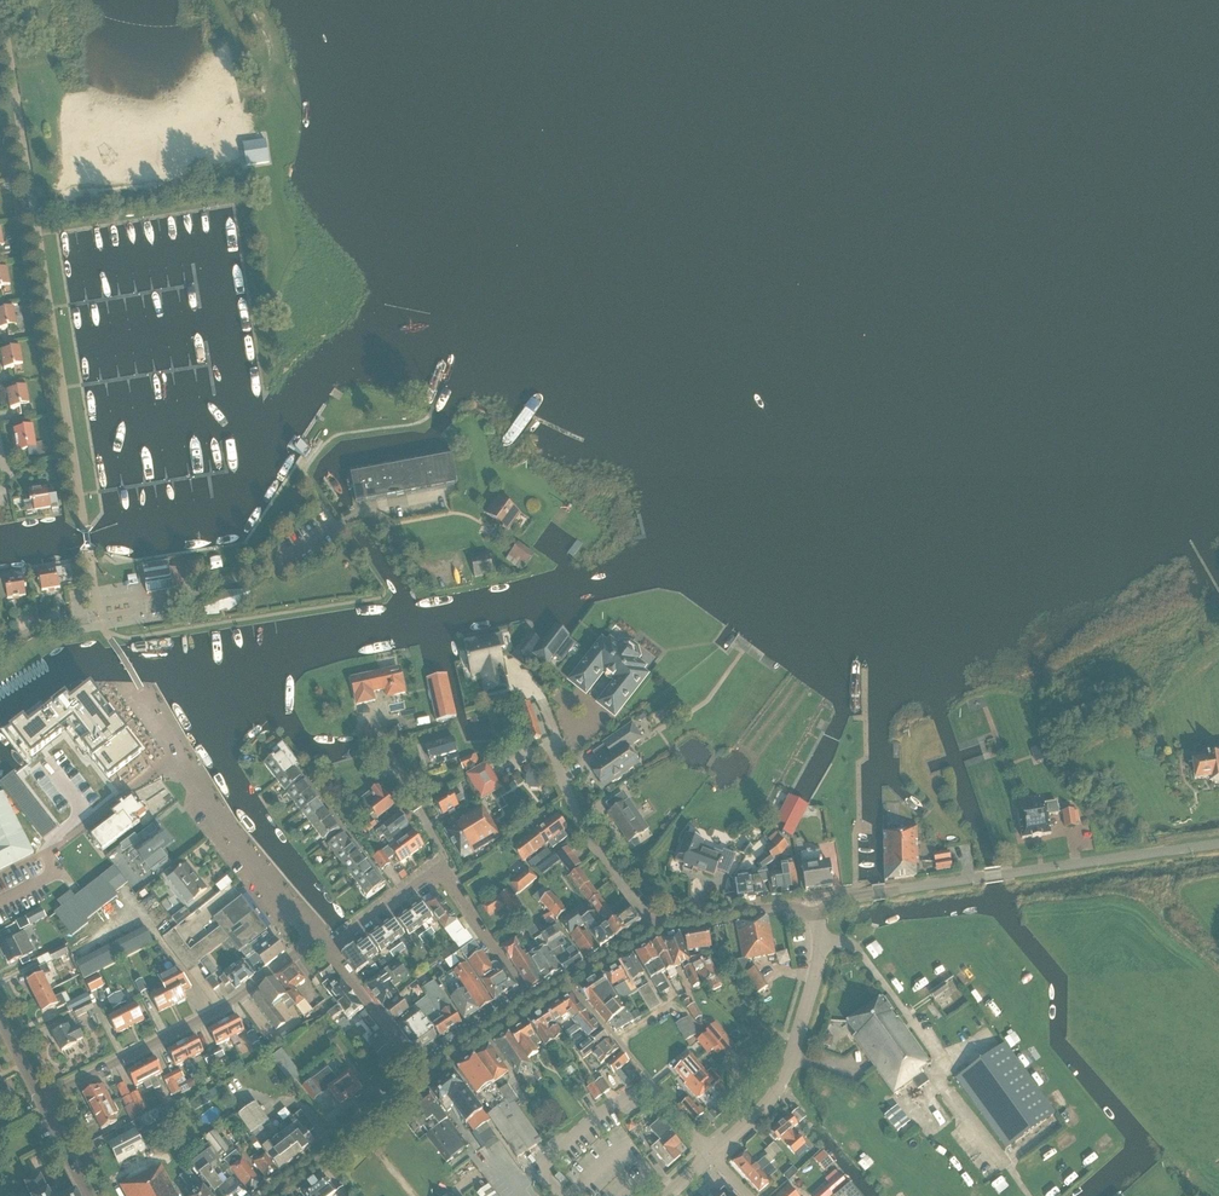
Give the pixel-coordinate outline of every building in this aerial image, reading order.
[(266,140),(243,144),(247,166),(270,162),(266,140)] [(1,288),(1,285),(10,284),(7,268),(0,270),(0,288),(1,288)] [(7,327),(7,325),(16,323),(14,308),(4,309),(4,312),(0,312),(0,329),(7,327)] [(1,353),(4,369),(14,367),(13,364),(22,363),(20,347),(10,349),(10,351),(1,353)] [(8,392),(10,408),(20,406),(20,403),(29,402),(26,387),(16,388),(17,390),(8,392)] [(14,431),(17,447),(27,446),(28,451),(37,450),(33,426),(23,428),(23,430),(14,431)] [(299,453),(301,455),(306,458),(311,450),(308,449),(305,447),(298,442),(295,440),(290,447),(299,453)] [(440,454),(446,486),(456,484),(450,452),(440,454)] [(430,456),(436,488),(446,486),(440,454),(430,456)] [(420,458),(426,490),(436,488),(430,456),(420,458)] [(410,459),(416,492),(426,490),(420,458),(410,459)] [(400,461),(406,493),(416,492),(410,459),(400,461)] [(390,463),(396,495),(406,493),(400,461),(390,463)] [(380,465),(386,497),(396,495),(390,463),(380,465)] [(370,467),(376,499),(386,497),(380,465),(370,467)] [(360,469),(366,501),(376,499),(370,467),(360,469)] [(366,501),(360,469),(350,471),(356,503),(366,501)] [(55,487),(29,491),(31,501),(34,501),(35,510),(52,507),(53,509),(59,508),(58,496),(56,496),(55,487)] [(508,529),(519,514),(498,498),(486,514),(508,529)] [(505,559),(521,570),(534,553),(518,542),(505,559)] [(471,556),(474,575),(492,572),(489,553),(471,556)] [(148,591),(172,588),(172,589),(181,588),(178,568),(169,569),(167,560),(143,564),(147,593),(148,593),(148,591)] [(42,582),(44,591),(62,588),(61,577),(59,578),(58,569),(38,572),(40,582),(42,582)] [(7,589),(8,599),(27,596),(25,587),(28,587),(26,577),(8,580),(10,589),(7,589)] [(542,643),(533,654),(546,665),(569,635),(556,625),(542,643)] [(528,632),(510,655),(522,665),(540,642),(528,632)] [(496,643),(494,634),(479,637),(481,647),(466,650),(471,674),(480,672),(486,700),(507,695),(501,669),(501,667),(503,666),(503,664),(498,643),(496,643)] [(571,680),(585,691),(603,669),(617,681),(600,702),(614,713),(645,674),(640,670),(642,666),(634,660),(637,656),(635,648),(629,644),(622,643),(618,647),(610,641),(608,645),(602,640),(571,680)] [(406,693),(400,666),(349,677),(354,697),(384,690),(386,698),(406,693)] [(447,672),(426,677),(435,720),(457,715),(447,672)] [(41,715),(11,739),(31,763),(61,739),(59,736),(66,730),(108,782),(140,755),(88,692),(49,710),(52,714),(45,720),(41,715)] [(541,737),(529,703),(520,706),(531,740),(541,737)] [(639,740),(640,737),(640,733),(634,726),(632,725),(631,724),(604,743),(612,755),(591,769),(603,786),(613,779),(614,780),(616,781),(621,777),(622,775),(621,773),(627,769),(630,769),(633,767),(634,764),(634,761),(632,758),(629,757),(623,748),(633,742),(636,742),(639,740)] [(376,742),(371,725),(363,727),(368,744),(376,742)] [(453,737),(426,745),(431,761),(436,759),(437,764),(459,757),(453,737)] [(277,781),(296,767),(295,767),(300,763),(283,742),(276,748),(285,760),(270,771),(277,781)] [(1045,759),(1040,746),(1034,748),(1039,761),(1045,759)] [(1212,781),(1218,780),(1218,749),(1209,750),(1210,759),(1195,761),(1197,779),(1211,777),(1212,781)] [(476,754),(459,761),(463,770),(479,763),(476,754)] [(487,763),(466,776),(481,801),(501,788),(487,763)] [(303,776),(296,767),(277,781),(285,791),(303,776)] [(0,784),(41,836),(54,826),(14,774),(0,784)] [(287,793),(294,803),(312,789),(305,780),(287,793)] [(384,794),(378,786),(370,793),(375,800),(360,812),(364,818),(372,812),(377,818),(394,805),(385,793),(384,794)] [(469,787),(461,791),(465,798),(472,794),(469,787)] [(92,799),(102,798),(101,788),(91,789),(92,799)] [(294,803),(301,812),(319,798),(317,799),(312,793),(314,791),(312,789),(294,803)] [(32,853),(1,793),(0,793),(0,869),(32,853)] [(450,793),(435,802),(442,814),(458,805),(450,793)] [(610,811),(608,813),(628,843),(643,833),(623,803),(627,800),(622,793),(605,804),(610,811)] [(808,805),(789,795),(772,828),(791,838),(808,805)] [(124,802),(122,799),(116,805),(118,807),(111,813),(115,818),(91,837),(103,852),(131,829),(140,822),(138,820),(146,813),(145,812),(146,809),(143,805),(140,806),(132,796),(124,802)] [(301,812),(308,821),(324,809),(319,802),(321,800),(319,798),(301,812)] [(1058,813),(1057,802),(1045,804),(1046,808),(1018,812),(1022,838),(1032,837),(1032,838),(1041,836),(1041,835),(1051,834),(1048,814),(1058,813)] [(464,819),(444,830),(461,858),(462,857),(463,859),(501,836),(482,805),(463,817),(464,819)] [(308,821),(315,830),(331,818),(333,816),(329,811),(327,812),(324,809),(308,821)] [(1076,825),(1074,809),(1063,811),(1065,827),(1076,825)] [(387,841),(390,845),(395,841),(398,839),(395,835),(408,825),(399,813),(375,831),(379,837),(387,832),(391,838),(387,841)] [(545,823),(560,843),(567,837),(563,831),(567,828),(556,814),(545,823)] [(211,831),(220,827),(214,815),(205,820),(211,831)] [(338,827),(331,818),(315,830),(323,839),(323,838),(325,840),(340,829),(338,827)] [(361,828),(365,833),(376,824),(373,819),(361,828)] [(883,832),(885,880),(916,876),(916,859),(918,859),(917,827),(883,832)] [(1089,836),(1097,836),(1098,827),(1090,827),(1089,836)] [(150,836),(143,842),(146,846),(139,852),(144,858),(151,852),(153,855),(169,842),(160,830),(151,837),(150,836)] [(335,856),(353,842),(351,839),(349,841),(342,831),(326,843),(335,856)] [(396,844),(394,842),(388,847),(393,856),(394,855),(400,863),(424,846),(413,831),(396,844)] [(534,853),(545,845),(535,831),(523,840),(534,853)] [(705,841),(686,834),(677,855),(687,858),(682,869),(683,870),(685,865),(714,876),(718,866),(730,871),(736,855),(728,852),(725,859),(721,858),(721,857),(702,850),(705,841)] [(120,845),(125,852),(138,841),(133,835),(120,845)] [(653,844),(660,856),(675,847),(668,835),(653,844)] [(773,845),(781,856),(788,847),(779,836),(771,843),(773,845)] [(522,862),(534,853),(523,840),(512,848),(522,862)] [(342,864),(360,851),(360,850),(358,852),(355,847),(356,846),(353,842),(335,856),(342,864)] [(760,871),(781,856),(773,845),(752,861),(760,871)] [(124,856),(117,847),(103,858),(110,867),(124,856)] [(388,859),(393,856),(388,847),(382,851),(388,859)] [(536,856),(540,861),(550,853),(546,848),(536,856)] [(349,873),(365,861),(360,854),(362,853),(360,851),(342,864),(349,873)] [(390,862),(388,859),(382,851),(373,858),(381,869),(390,862)] [(829,862),(821,864),(819,851),(801,854),(802,865),(806,890),(832,886),(829,862)] [(581,864),(571,852),(560,861),(570,873),(581,864)] [(934,854),(936,871),(952,868),(950,859),(947,860),(946,852),(934,854)] [(527,862),(532,868),(540,861),(536,856),(527,862)] [(781,871),(785,893),(799,891),(794,859),(785,861),(787,870),(781,871)] [(356,882),(374,868),(372,870),(365,861),(349,873),(356,882)] [(123,862),(115,868),(114,868),(75,898),(71,892),(58,902),(63,908),(55,913),(72,935),(88,924),(85,921),(117,896),(114,893),(126,883),(125,882),(134,876),(123,862)] [(207,889),(187,864),(173,875),(193,900),(207,889)] [(356,882),(367,896),(385,882),(374,868),(356,882)] [(604,902),(578,868),(569,875),(594,910),(604,902)] [(220,875),(224,883),(236,878),(232,870),(220,875)] [(529,870),(511,884),(518,894),(536,879),(529,870)] [(727,881),(724,895),(730,894),(730,901),(755,897),(767,895),(761,881),(753,882),(753,876),(748,877),(747,871),(737,872),(738,878),(732,879),(730,877),(727,881)] [(771,895),(785,893),(781,871),(768,873),(767,871),(758,872),(762,882),(769,881),(771,895)] [(507,891),(499,896),(513,917),(522,910),(513,897),(518,894),(511,884),(505,888),(507,891)] [(544,886),(532,897),(538,904),(541,902),(549,911),(557,918),(566,910),(550,892),(550,893),(544,886)] [(445,929),(457,921),(438,896),(433,899),(429,894),(422,899),(445,929)] [(505,907),(497,894),(479,906),(487,918),(505,907)] [(220,927),(190,950),(174,929),(162,937),(189,972),(200,963),(199,961),(229,938),(239,952),(267,930),(241,897),(213,918),(220,927)] [(432,918),(421,902),(409,911),(420,927),(432,918)] [(606,924),(607,927),(617,919),(604,902),(594,910),(596,912),(606,924)] [(178,925),(191,914),(185,907),(172,917),(178,925)] [(47,916),(42,909),(27,919),(33,927),(47,916)] [(631,909),(617,919),(607,927),(615,938),(639,923),(640,920),(631,909)] [(596,912),(595,913),(583,920),(576,910),(573,913),(571,910),(560,917),(562,920),(560,922),(569,935),(585,925),(600,948),(613,939),(596,912)] [(420,927),(409,911),(397,920),(409,935),(420,927)] [(551,913),(543,916),(546,923),(554,920),(551,913)] [(768,916),(736,922),(743,959),(743,960),(747,959),(775,954),(768,916)] [(381,928),(392,943),(404,934),(393,919),(381,928)] [(445,930),(449,936),(461,926),(457,921),(445,930)] [(549,951),(549,950),(564,973),(582,960),(574,948),(565,954),(561,948),(566,945),(561,937),(563,935),(556,925),(539,936),(549,951)] [(449,936),(453,941),(466,931),(466,930),(465,931),(461,926),(449,936)] [(76,962),(85,979),(154,944),(145,927),(76,962)] [(560,972),(548,951),(549,951),(539,936),(533,927),(526,930),(539,949),(528,955),(544,981),(560,972)] [(571,935),(585,957),(598,949),(583,927),(571,935)] [(392,943),(381,928),(369,936),(380,952),(392,943)] [(434,933),(431,928),(418,937),(422,942),(434,933)] [(695,930),(700,952),(709,950),(709,947),(711,947),(707,928),(695,930)] [(695,930),(684,932),(687,951),(694,950),(695,953),(700,952),(695,930)] [(453,941),(455,944),(456,946),(470,936),(466,931),(453,941)] [(662,939),(673,967),(674,969),(675,969),(682,965),(690,961),(690,960),(679,932),(662,939)] [(9,964),(22,958),(17,949),(26,945),(20,934),(11,938),(13,941),(0,947),(0,950),(4,959),(5,958),(9,964)] [(250,946),(265,966),(284,952),(274,939),(270,942),(264,934),(250,946)] [(456,946),(460,951),(474,941),(470,936),(456,946)] [(529,989),(544,981),(524,948),(517,936),(502,947),(507,954),(506,956),(508,959),(510,959),(510,960),(511,960),(529,989)] [(378,954),(366,938),(355,946),(354,945),(342,954),(356,974),(365,967),(368,970),(362,975),(365,978),(378,969),(370,959),(378,954)] [(674,969),(673,967),(662,939),(650,946),(666,971),(669,978),(677,974),(675,969),(674,969)] [(460,951),(464,956),(477,946),(474,941),(460,951)] [(405,948),(402,944),(389,953),(393,957),(405,948)] [(453,973),(478,1011),(492,1002),(466,963),(459,952),(460,951),(456,946),(455,944),(444,952),(449,959),(454,955),(461,966),(452,972),(453,973)] [(69,953),(65,945),(48,953),(52,961),(69,953)] [(464,956),(467,960),(482,952),(477,946),(464,956)] [(669,988),(661,974),(664,972),(650,946),(635,955),(650,980),(651,980),(656,988),(660,994),(669,988)] [(482,952),(467,960),(483,982),(494,1001),(517,986),(503,965),(494,971),(486,956),(482,952)] [(690,960),(690,961),(695,973),(697,972),(702,983),(707,980),(712,991),(722,986),(709,958),(702,961),(700,957),(699,958),(698,956),(690,960)] [(632,957),(621,963),(628,976),(632,982),(643,976),(632,957)] [(730,969),(737,966),(733,957),(726,961),(730,969)] [(945,977),(955,971),(947,958),(937,965),(945,977)] [(253,975),(257,972),(246,959),(243,961),(242,960),(224,975),(219,979),(225,986),(230,983),(235,989),(253,975)] [(743,959),(736,960),(743,976),(742,976),(754,995),(767,986),(756,968),(753,970),(747,959),(743,960),(743,959)] [(700,984),(695,973),(690,961),(682,965),(684,969),(693,987),(700,984)] [(382,1007),(397,996),(398,994),(393,987),(408,975),(398,963),(391,969),(390,967),(366,986),(382,1007)] [(611,986),(628,976),(621,963),(603,973),(611,986)] [(27,982),(35,997),(50,990),(44,977),(50,973),(46,964),(31,972),(35,979),(27,982)] [(276,976),(288,992),(286,993),(296,1006),(296,1007),(303,1017),(312,1010),(294,987),(305,979),(293,964),(276,976)] [(333,970),(328,964),(318,973),(323,978),(333,970)] [(979,974),(974,966),(965,971),(969,979),(979,974)] [(191,987),(176,967),(158,976),(164,989),(172,1005),(186,998),(182,992),(191,987)] [(850,986),(843,971),(832,977),(839,991),(850,986)] [(478,1011),(453,973),(439,982),(450,1000),(451,999),(464,1020),(478,1011)] [(104,986),(99,974),(85,981),(91,992),(104,986)] [(588,1002),(607,1024),(614,1032),(633,1021),(619,998),(617,999),(601,974),(579,988),(588,1002)] [(205,980),(206,981),(213,991),(220,986),(212,975),(205,980)] [(338,1005),(352,994),(341,980),(340,980),(336,975),(326,983),(322,986),(326,992),(327,991),(338,1005)] [(932,975),(922,981),(928,990),(938,984),(932,975)] [(142,979),(135,982),(140,993),(147,989),(142,979)] [(252,998),(276,1030),(285,1023),(272,1005),(286,995),(276,981),(271,985),(269,982),(259,989),(261,991),(252,998)] [(461,1022),(460,1021),(434,981),(422,989),(427,996),(411,1008),(412,1010),(419,1006),(439,1036),(461,1022)] [(944,982),(930,992),(934,999),(948,989),(944,982)] [(976,990),(983,999),(993,992),(986,982),(976,990)] [(637,990),(649,1011),(660,1005),(648,984),(637,990)] [(159,1012),(172,1005),(164,989),(150,996),(159,1012)] [(69,1012),(73,1010),(91,1001),(87,993),(66,1003),(61,994),(54,998),(50,990),(35,997),(42,1013),(55,1006),(57,1009),(65,1005),(69,1012)] [(128,1007),(120,992),(114,995),(130,1027),(144,1020),(135,1004),(128,1007)] [(338,1005),(327,1013),(332,1019),(343,1011),(349,1019),(363,1008),(352,994),(338,1005)] [(559,1000),(546,1009),(554,1022),(556,1024),(559,1022),(560,1023),(563,1021),(561,1018),(567,1015),(573,1021),(586,1012),(570,994),(559,1000)] [(117,1034),(130,1027),(114,995),(107,999),(115,1014),(108,1018),(117,1034)] [(393,1021),(409,1010),(400,998),(399,999),(397,996),(382,1007),(393,1021)] [(931,1064),(900,1021),(898,1017),(896,1019),(890,1010),(892,1009),(883,996),(846,1021),(856,1034),(853,1036),(894,1094),(912,1081),(918,1089),(929,1081),(922,1071),(931,1064)] [(988,1007),(997,1019),(1007,1012),(998,1000),(988,1007)] [(91,1001),(73,1010),(77,1017),(87,1012),(90,1018),(97,1014),(91,1001)] [(409,1042),(417,1052),(437,1038),(415,1009),(412,1011),(410,1009),(409,1010),(395,1022),(409,1042)] [(546,1009),(528,1021),(545,1046),(554,1040),(545,1028),(554,1022),(546,1009)] [(600,1028),(586,1012),(573,1021),(576,1025),(565,1032),(568,1038),(580,1029),(587,1036),(588,1038),(600,1028)] [(222,1022),(230,1038),(244,1031),(236,1015),(222,1022)] [(699,1033),(689,1016),(675,1024),(685,1041),(699,1033)] [(73,1020),(72,1021),(66,1024),(67,1027),(53,1034),(62,1051),(76,1044),(76,1043),(83,1040),(77,1028),(73,1020)] [(511,1031),(508,1033),(527,1059),(538,1052),(537,1050),(539,1048),(537,1045),(541,1043),(527,1021),(511,1031)] [(222,1022),(208,1029),(216,1045),(225,1041),(229,1049),(234,1046),(230,1038),(222,1022)] [(727,1035),(715,1022),(705,1031),(706,1031),(714,1041),(717,1044),(727,1035)] [(1010,1033),(1016,1043),(1027,1036),(1021,1026),(1010,1033)] [(557,1027),(549,1032),(554,1039),(562,1034),(557,1027)] [(587,1036),(587,1037),(575,1046),(582,1059),(591,1052),(592,1053),(609,1038),(600,1028),(588,1038),(587,1036)] [(260,1042),(254,1031),(247,1034),(252,1045),(260,1042)] [(717,1045),(705,1032),(698,1038),(710,1052),(717,1045)] [(376,1049),(385,1042),(378,1033),(369,1040),(376,1049)] [(542,1079),(532,1065),(527,1059),(508,1033),(494,1042),(518,1075),(528,1068),(537,1081),(542,1079)] [(181,1043),(189,1059),(203,1052),(195,1036),(181,1043)] [(600,1063),(619,1049),(609,1039),(592,1053),(600,1063)] [(181,1043),(167,1050),(176,1066),(184,1062),(187,1068),(192,1065),(189,1059),(181,1043)] [(956,1079),(1006,1148),(1055,1113),(1005,1043),(956,1079)] [(490,1045),(475,1056),(493,1082),(508,1071),(490,1045)] [(378,1055),(389,1070),(400,1061),(389,1047),(378,1055)] [(225,1056),(221,1048),(212,1053),(216,1061),(225,1056)] [(300,1075),(281,1050),(270,1058),(293,1087),(298,1084),(294,1080),(300,1075)] [(553,1060),(547,1051),(540,1055),(547,1065),(553,1060)] [(619,1069),(629,1061),(621,1052),(607,1065),(625,1087),(630,1082),(619,1069)] [(216,1061),(212,1053),(203,1057),(207,1065),(216,1061)] [(700,1067),(693,1060),(689,1054),(683,1060),(684,1061),(674,1070),(686,1083),(684,1084),(688,1088),(696,1081),(692,1077),(696,1074),(700,1079),(706,1074),(700,1067)] [(149,1080),(152,1086),(154,1090),(160,1087),(155,1077),(163,1073),(155,1057),(141,1064),(149,1080)] [(541,1142),(540,1140),(514,1102),(509,1105),(508,1104),(498,1091),(474,1057),(458,1070),(477,1096),(482,1103),(484,1101),(491,1112),(487,1115),(517,1158),(541,1142)] [(1036,1071),(1045,1083),(1055,1075),(1045,1063),(1036,1071)] [(152,1086),(149,1080),(141,1064),(127,1071),(135,1087),(143,1083),(146,1089),(152,1086)] [(184,1077),(180,1069),(171,1073),(175,1081),(184,1077)] [(171,1073),(163,1077),(172,1095),(180,1091),(175,1081),(171,1073)] [(313,1100),(328,1089),(340,1104),(351,1095),(353,1097),(354,1096),(355,1097),(357,1098),(361,1095),(362,1092),(361,1091),(362,1090),(349,1073),(337,1082),(330,1073),(324,1077),(322,1074),(303,1088),(313,1100)] [(453,1073),(429,1092),(446,1113),(453,1107),(465,1124),(467,1122),(474,1132),(490,1121),(453,1073)] [(702,1080),(700,1079),(696,1074),(692,1077),(696,1081),(688,1088),(698,1099),(710,1087),(703,1079),(702,1080)] [(595,1082),(603,1094),(610,1089),(602,1077),(595,1082)] [(842,1082),(840,1089),(853,1092),(855,1086),(842,1082)] [(116,1087),(122,1099),(129,1095),(123,1083),(116,1087)] [(602,1095),(594,1083),(586,1088),(594,1100),(602,1095)] [(517,1098),(507,1084),(498,1091),(509,1105),(514,1102),(513,1101),(517,1098)] [(83,1094),(92,1112),(111,1102),(105,1090),(101,1092),(98,1086),(83,1094)] [(1053,1093),(1059,1103),(1069,1097),(1063,1086),(1053,1093)] [(7,1088),(0,1091),(0,1109),(14,1102),(7,1088)] [(220,1096),(215,1088),(190,1103),(195,1111),(220,1096)] [(137,1091),(130,1095),(138,1111),(145,1108),(137,1091)] [(860,1091),(858,1097),(869,1101),(871,1095),(860,1091)] [(447,1162),(467,1146),(468,1146),(427,1094),(406,1110),(420,1128),(423,1125),(429,1133),(426,1136),(447,1162)] [(732,1104),(726,1097),(708,1113),(714,1120),(732,1104)] [(695,1120),(705,1112),(700,1106),(697,1109),(688,1098),(681,1104),(695,1120)] [(872,1115),(886,1108),(883,1101),(869,1108),(872,1115)] [(111,1102),(92,1112),(101,1129),(116,1122),(113,1116),(117,1113),(111,1102)] [(269,1121),(255,1103),(238,1115),(251,1134),(262,1126),(269,1121)] [(134,1104),(124,1109),(129,1118),(139,1113),(134,1104)] [(910,1121),(897,1105),(884,1116),(897,1132),(910,1121)] [(1066,1112),(1071,1122),(1082,1116),(1077,1106),(1066,1112)] [(803,1120),(806,1117),(798,1108),(790,1115),(798,1124),(800,1123),(805,1128),(807,1125),(803,1120)] [(840,1124),(848,1120),(843,1110),(835,1114),(840,1124)] [(272,1126),(279,1135),(297,1158),(314,1144),(306,1135),(314,1128),(300,1111),(292,1117),(291,1116),(282,1122),(281,1120),(272,1126)] [(798,1124),(790,1115),(770,1131),(771,1132),(769,1134),(775,1141),(777,1139),(779,1140),(781,1139),(794,1154),(797,1151),(800,1149),(805,1144),(798,1136),(796,1137),(791,1130),(798,1124)] [(661,1118),(657,1121),(649,1129),(657,1138),(658,1137),(661,1140),(651,1148),(668,1167),(680,1156),(678,1153),(678,1147),(681,1144),(670,1132),(672,1130),(661,1118)] [(109,1144),(118,1163),(145,1149),(136,1132),(143,1128),(138,1120),(115,1132),(118,1139),(109,1144)] [(635,1128),(631,1122),(625,1126),(629,1132),(635,1128)] [(851,1137),(858,1129),(851,1123),(844,1131),(851,1137)] [(273,1140),(262,1126),(251,1134),(279,1171),(297,1158),(279,1135),(273,1140)] [(1111,1134),(1107,1140),(1114,1145),(1118,1138),(1111,1134)] [(223,1159),(250,1193),(262,1184),(235,1150),(225,1137),(222,1140),(228,1149),(220,1155),(223,1159)] [(869,1139),(860,1144),(865,1153),(873,1148),(869,1139)] [(732,1162),(750,1181),(770,1164),(783,1153),(774,1142),(768,1147),(764,1151),(768,1155),(765,1158),(764,1157),(755,1165),(744,1152),(732,1162)] [(216,1195),(246,1195),(248,1195),(209,1143),(187,1159),(216,1195)] [(809,1148),(805,1144),(800,1149),(797,1151),(801,1155),(809,1148)] [(834,1163),(823,1150),(813,1159),(824,1172),(834,1163)] [(250,1159),(267,1180),(279,1171),(265,1154),(258,1159),(255,1155),(250,1159)] [(1079,1171),(1088,1165),(1081,1155),(1072,1161),(1079,1171)] [(161,1164),(120,1185),(126,1195),(178,1195),(161,1164)] [(774,1169),(770,1164),(750,1181),(759,1192),(770,1182),(768,1179),(770,1177),(768,1175),(774,1169)] [(798,1172),(791,1164),(781,1173),(788,1181),(798,1172)] [(565,1167),(559,1172),(568,1181),(573,1176),(565,1167)] [(188,1186),(196,1195),(211,1195),(204,1187),(203,1188),(189,1171),(179,1176),(188,1186)] [(565,1178),(559,1173),(554,1177),(560,1183),(565,1178)] [(336,1192),(322,1174),(313,1181),(313,1180),(308,1184),(308,1185),(299,1191),(303,1195),(331,1195),(336,1192)] [(818,1186),(828,1179),(825,1174),(814,1181),(818,1186)] [(41,1176),(24,1184),(30,1195),(60,1195),(56,1188),(48,1192),(41,1176)] [(833,1195),(846,1185),(839,1176),(826,1187),(833,1195)] [(1048,1185),(1056,1195),(1065,1187),(1057,1177),(1048,1185)] [(849,1182),(847,1185),(846,1185),(833,1195),(861,1195),(849,1182)] [(488,1184),(478,1192),(482,1195),(489,1195),(494,1192),(488,1184)] [(788,1185),(776,1195),(777,1195),(798,1195),(788,1185)] [(185,1189),(191,1195),(196,1195),(188,1186),(185,1189)] [(833,1195),(826,1187),(816,1195),(833,1195)]
